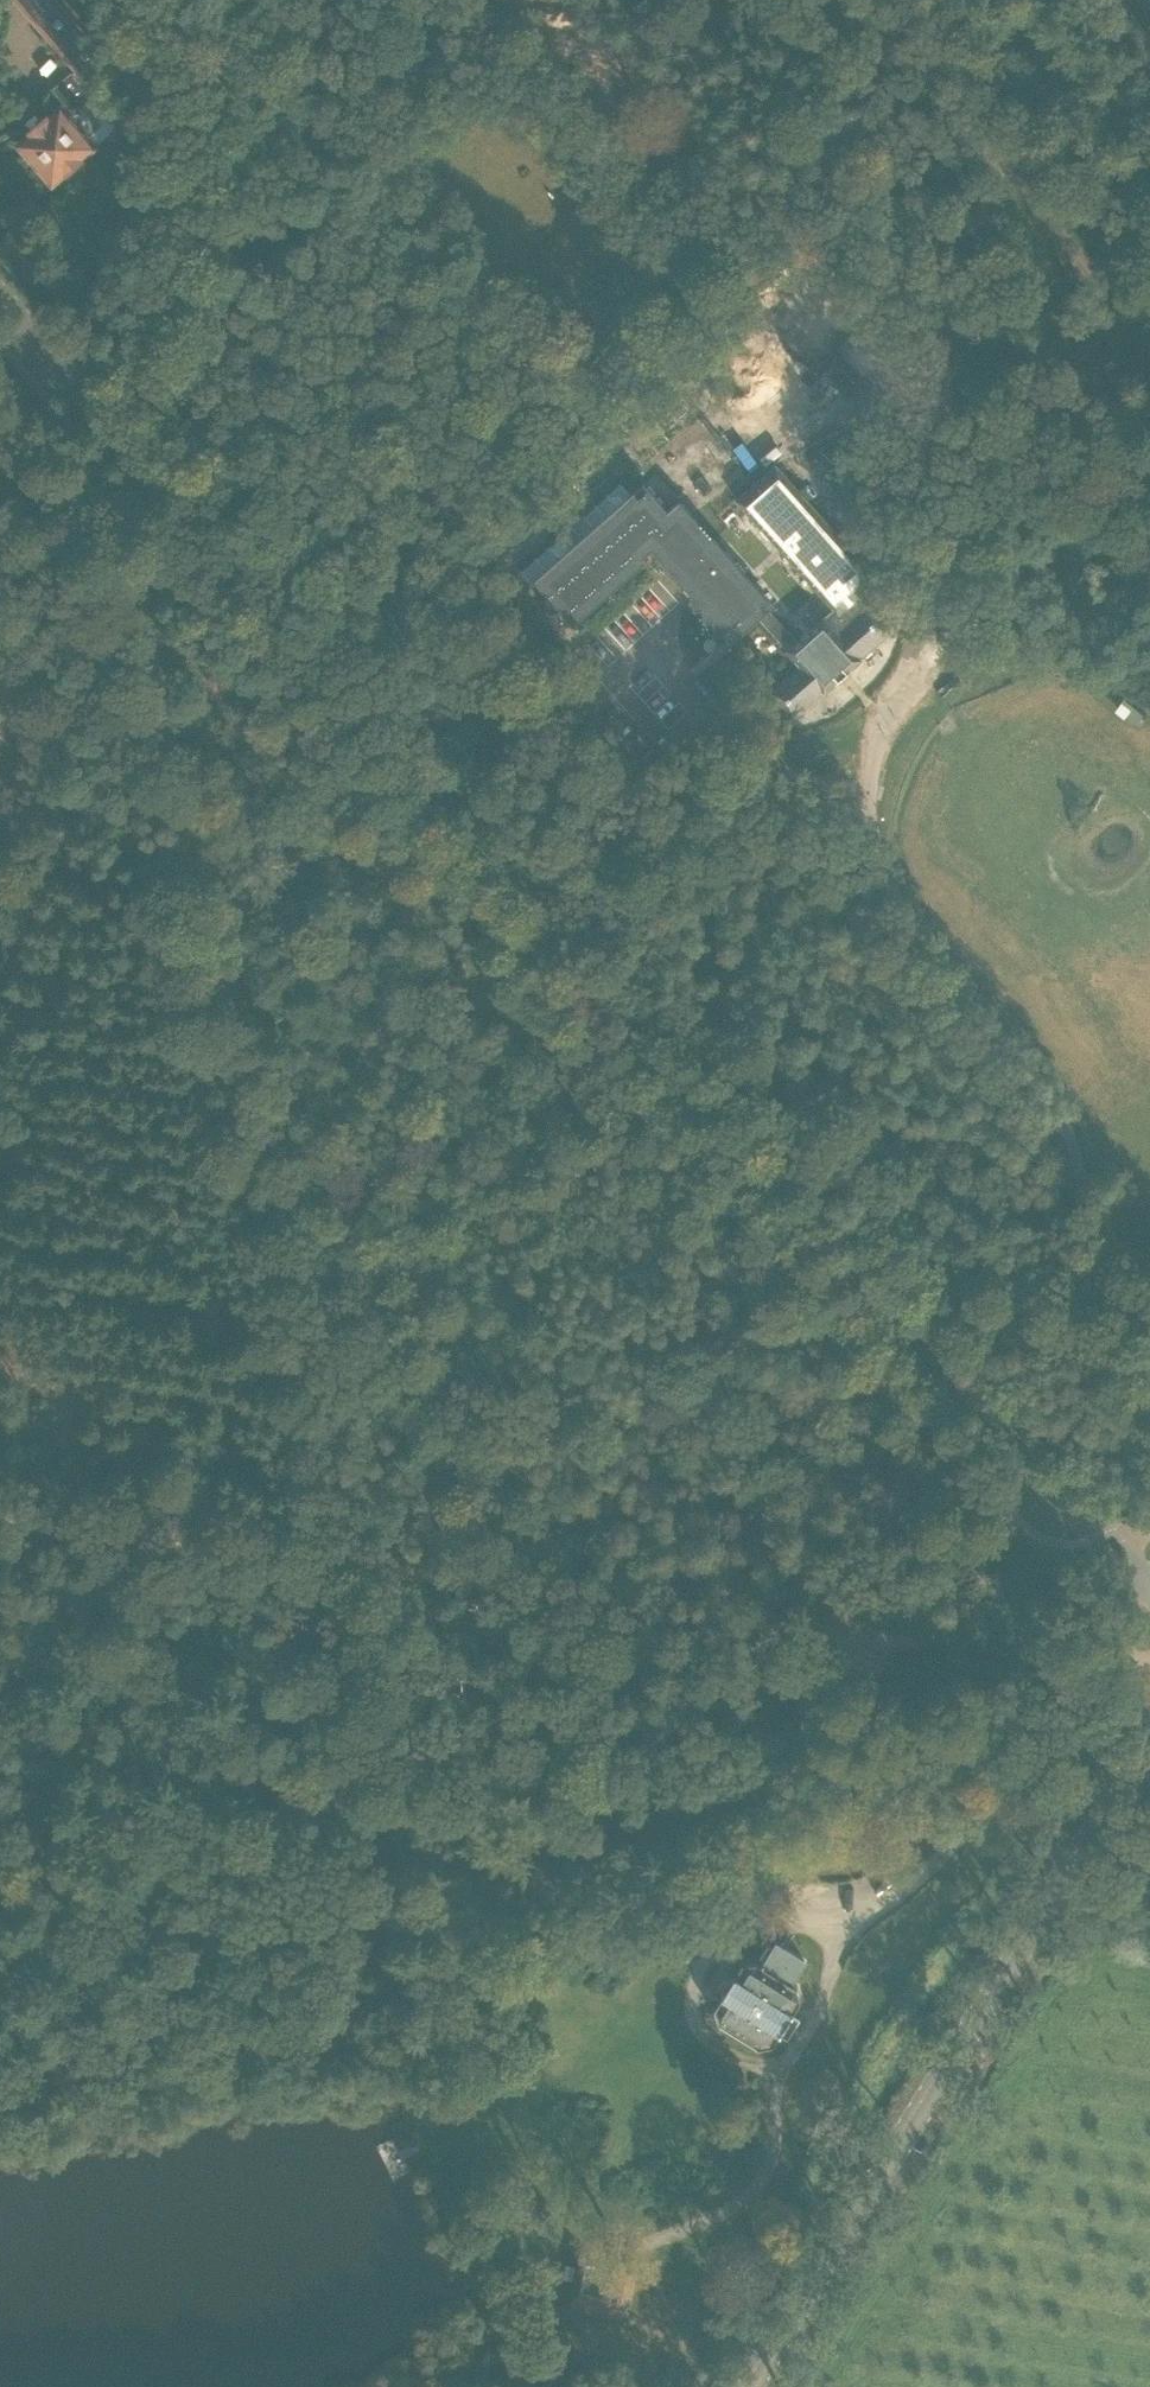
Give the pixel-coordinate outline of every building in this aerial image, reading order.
[(67,0),(17,0),(92,88),(122,63),(67,0)] [(93,133),(105,123),(88,102),(96,96),(76,72),(56,88),(69,104),(55,115),(53,112),(29,132),(31,134),(20,143),(52,182),(62,173),(65,176),(89,156),(86,154),(100,143),(93,133)] [(620,481),(519,573),(531,586),(536,582),(576,626),(648,560),(644,556),(653,548),(690,590),(695,608),(703,606),(707,621),(713,619),(717,634),(727,632),(735,640),(759,618),(801,665),(773,689),(796,715),(825,688),(827,690),(864,657),(862,655),(891,629),(879,616),(898,599),(776,462),(767,471),(750,452),(719,480),(756,521),(726,549),(681,499),(669,510),(644,483),(632,494),(620,481)] [(1036,1338),(1028,1330),(1022,1323),(1013,1331),(1027,1346),(1036,1338)] [(807,1959),(776,1940),(762,1963),(760,1962),(746,1965),(719,2007),(722,2021),(759,2046),(774,2042),(801,2001),(798,1986),(792,1982),(807,1959)]
